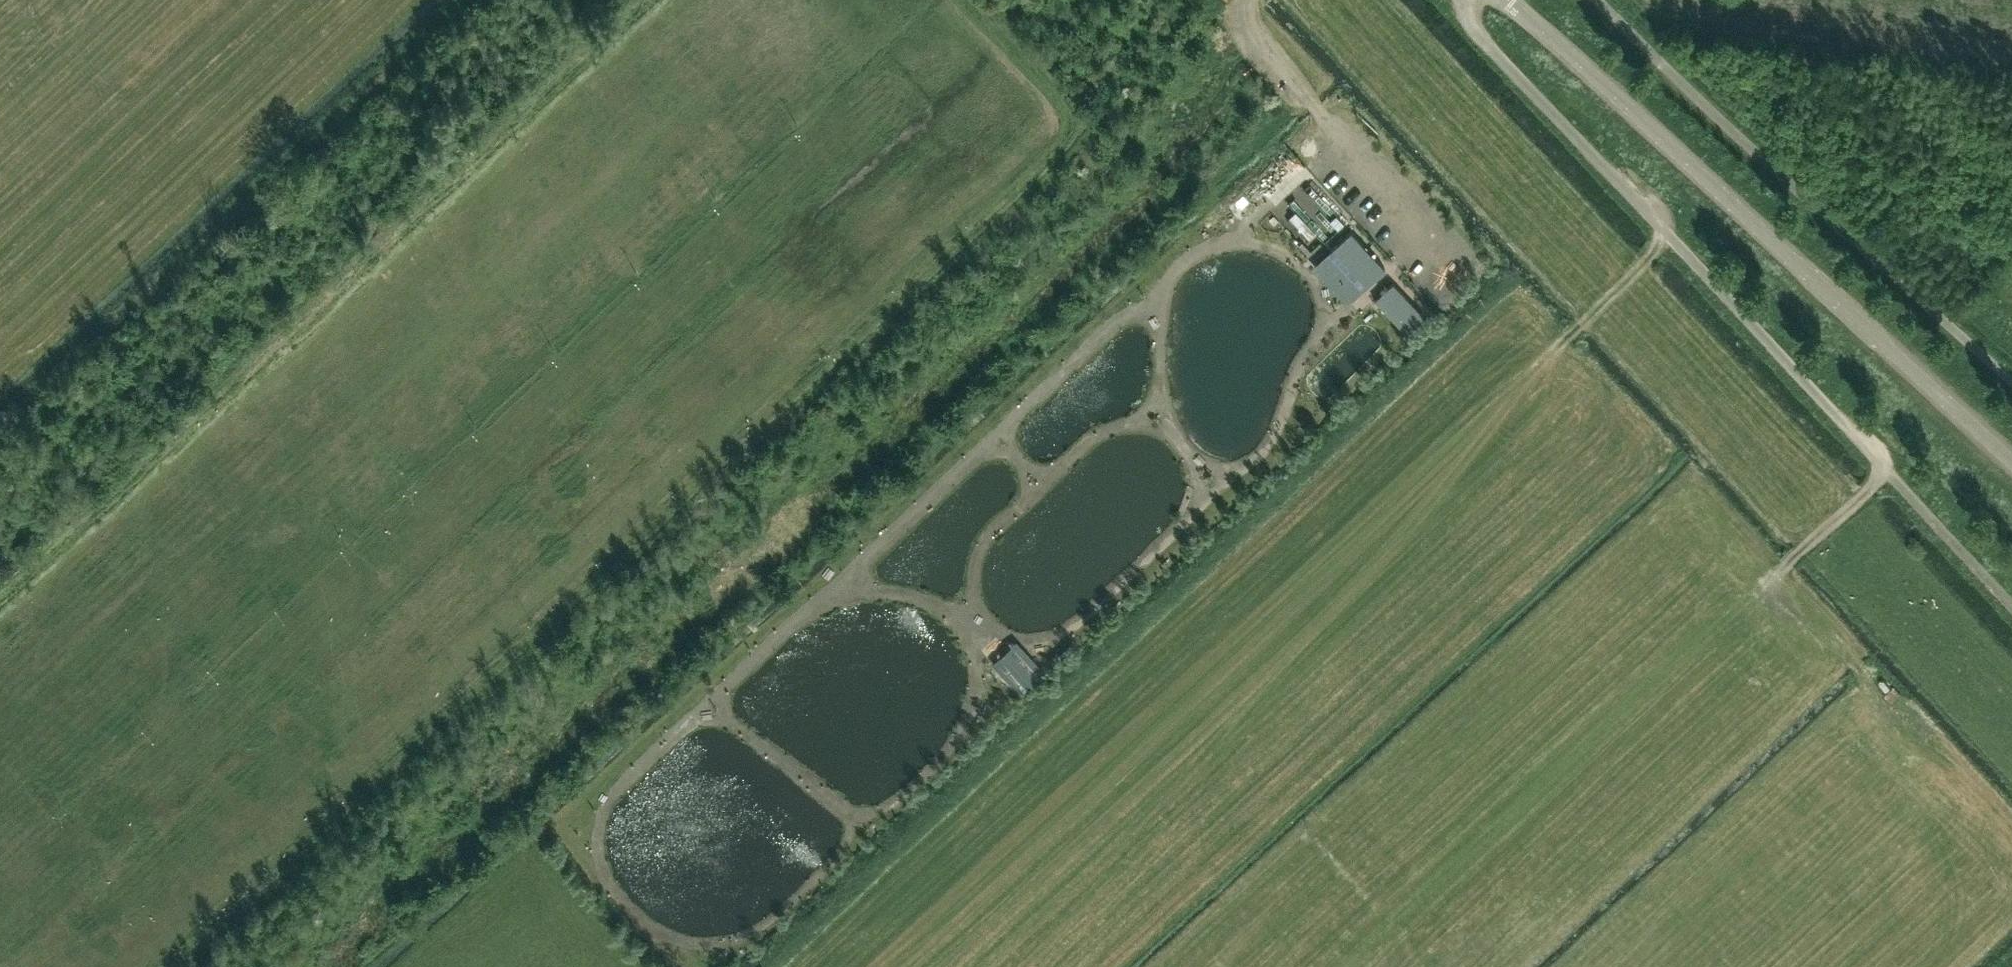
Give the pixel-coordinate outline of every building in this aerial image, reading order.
[(1338,227),(1348,213),(1339,206),(1329,220),(1338,227)] [(1384,267),(1350,231),(1332,248),(1366,284),(1384,267)] [(1421,267),(1426,276),(1442,268),(1438,258),(1421,267)]
